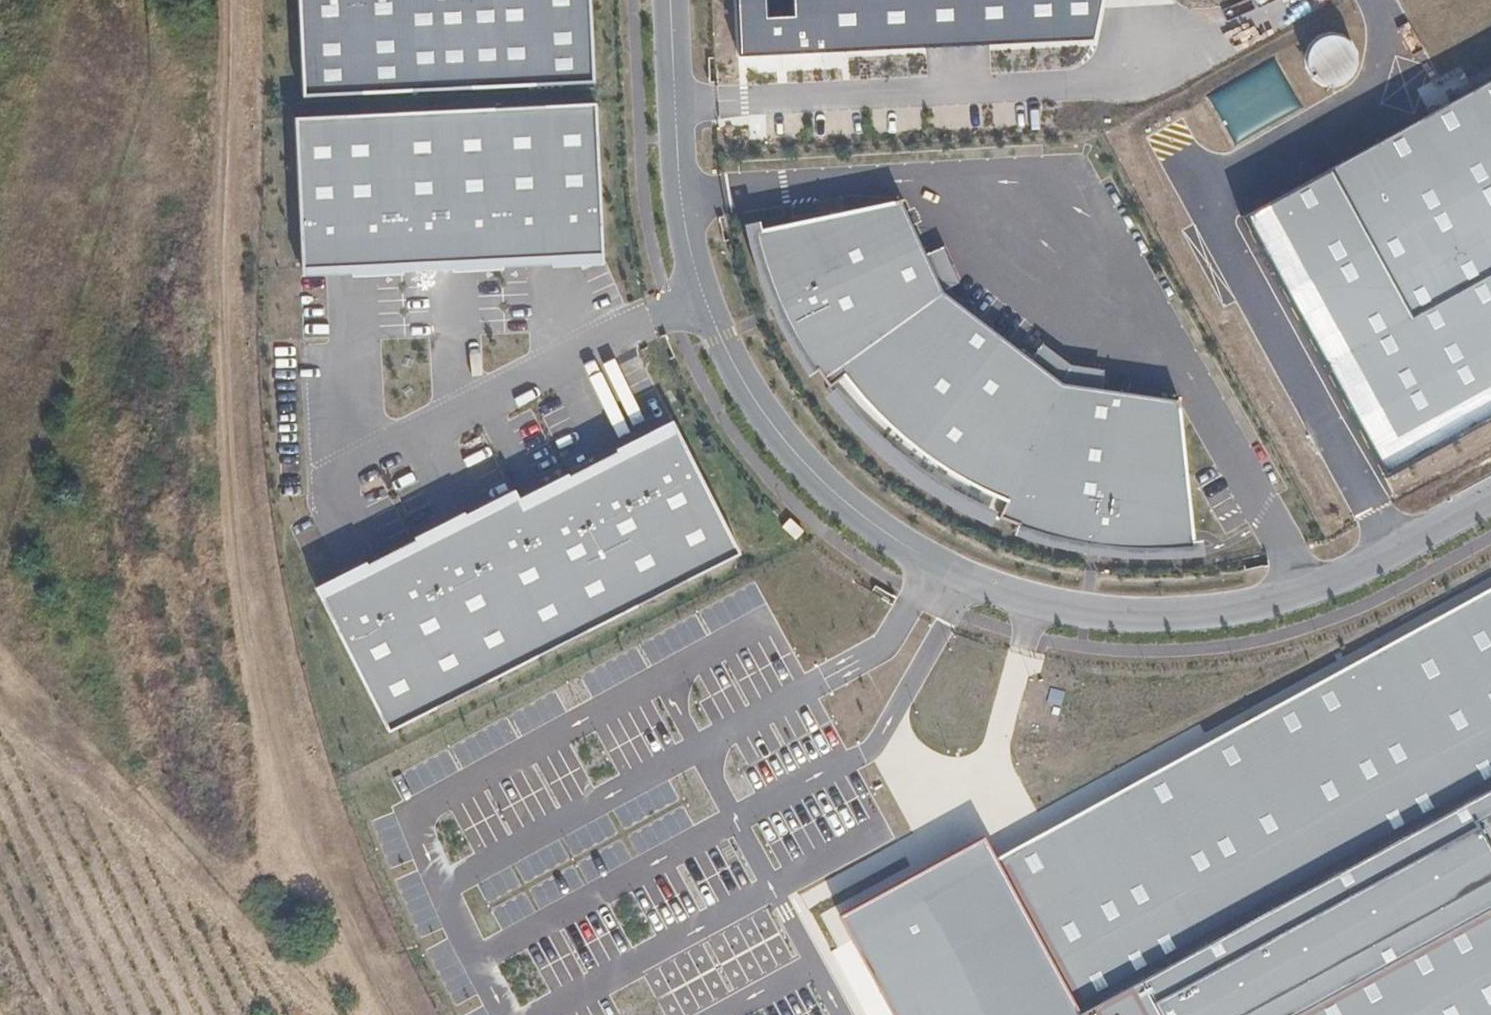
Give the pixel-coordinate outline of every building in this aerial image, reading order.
[(290,112),(581,97),(576,0),(286,0),(290,112)] [(744,58),(1094,43),(1103,0),(742,0),(744,58)] [(1241,214),(1384,474),(1490,416),(1490,77),(1241,214)] [(587,242),(581,109),(293,123),(297,257),(587,242)] [(619,140),(589,145),(602,218),(632,212),(619,140)] [(936,279),(893,191),(750,221),(783,318),(829,378),(837,365),(866,403),(935,459),(1000,489),(996,509),(1096,541),(1190,537),(1175,393),(1055,372),(936,279)] [(732,537),(670,412),(320,580),(386,715),(732,537)] [(997,856),(985,834),(837,914),(892,1014),(1490,1014),(1490,587),(997,856)]
